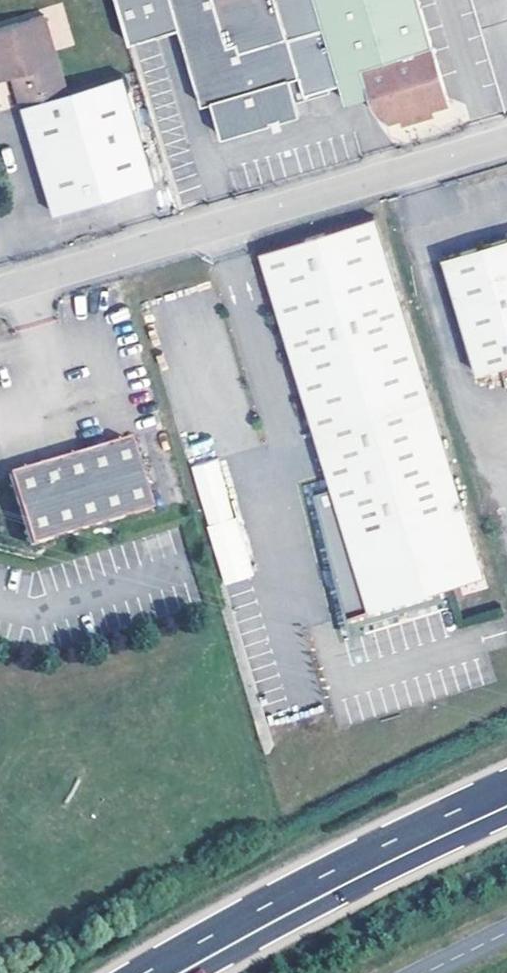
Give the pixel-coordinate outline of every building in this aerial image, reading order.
[(180,30),(203,106),(222,100),(233,135),(291,117),(281,82),(299,76),(288,39),(323,28),(315,0),(113,0),(127,46),(180,30)] [(323,28),(340,83),(346,101),(366,95),(377,113),(384,119),(409,113),(411,118),(431,111),(430,106),(446,101),(416,0),(315,0),(323,28)] [(44,19),(0,32),(0,77),(12,74),(54,215),(154,186),(122,78),(67,94),(44,19)] [(288,39),(299,76),(305,94),(340,83),(323,28),(288,39)] [(368,608),(482,573),(373,219),(258,255),(352,558),(357,575),(368,608)] [(443,257),(476,370),(506,360),(506,237),(443,257)] [(151,512),(131,441),(11,476),(31,546),(151,512)] [(191,466),(222,585),(251,577),(219,458),(191,466)] [(357,575),(352,558),(338,562),(344,579),(357,575)]
